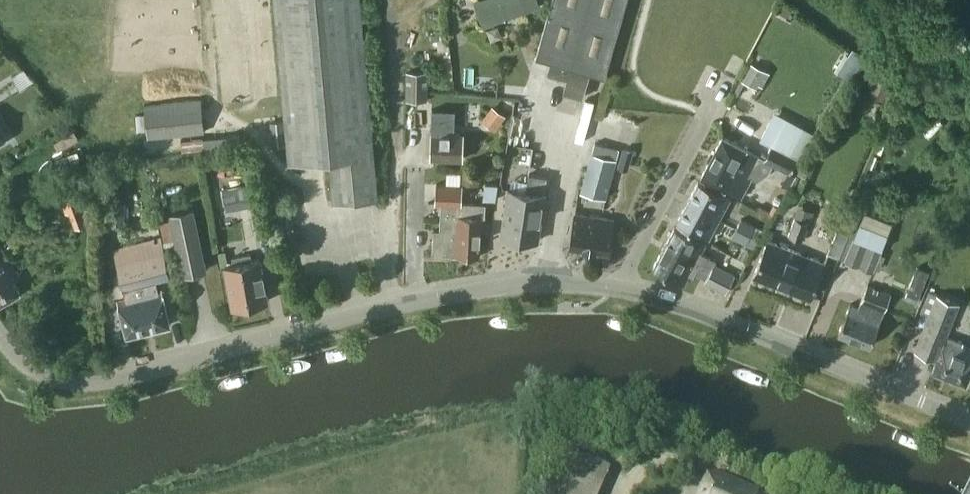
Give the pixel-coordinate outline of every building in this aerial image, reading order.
[(329,157),(333,200),(378,196),(360,0),(274,0),(289,161),(329,157)] [(527,10),(540,5),(538,0),(474,0),(484,26),(527,10)] [(536,56),(552,60),(548,71),(587,82),(590,71),(606,76),(627,0),(552,0),(536,56)] [(864,52),(851,44),(835,71),(848,78),(864,52)] [(751,63),(741,80),(757,88),(759,84),(762,85),(768,73),(751,63)] [(406,71),(406,100),(427,100),(427,71),(406,71)] [(893,81),(882,76),(880,80),(873,76),(865,95),(884,103),(892,85),(891,84),(893,81)] [(564,101),(561,108),(577,113),(582,98),(569,94),(567,102),(564,101)] [(201,98),(145,103),(148,136),(205,131),(201,98)] [(506,115),(492,105),(481,119),(495,130),(506,115)] [(455,108),(432,108),(431,157),(462,157),(463,133),(454,132),(455,108)] [(797,155),(801,149),(804,150),(814,132),(774,111),(760,138),(772,144),(764,157),(722,135),(700,176),(725,189),(725,188),(737,194),(743,183),(747,185),(752,175),(757,178),(763,168),(768,171),(773,163),(791,173),(800,157),(797,155)] [(204,137),(204,147),(240,144),(239,135),(204,137)] [(590,152),(580,191),(604,198),(618,148),(594,142),(592,152),(590,152)] [(622,147),(617,167),(627,169),(633,149),(622,147)] [(461,171),(461,183),(480,183),(480,171),(461,171)] [(507,187),(501,234),(539,239),(545,192),(542,191),(544,175),(528,172),(525,189),(507,187)] [(795,176),(787,172),(781,184),(788,188),(795,176)] [(698,180),(688,201),(719,217),(729,197),(698,180)] [(485,201),(462,200),(462,183),(436,182),(435,201),(442,202),(441,229),(434,229),(433,252),(480,254),(482,215),(485,215),(485,201)] [(222,189),(226,210),(250,205),(246,184),(222,189)] [(69,212),(75,227),(90,221),(79,193),(60,201),(65,214),(69,212)] [(811,201),(803,198),(802,200),(800,206),(798,205),(796,205),(792,216),(794,217),(788,235),(802,240),(808,222),(808,223),(812,211),(808,210),(811,203),(811,201)] [(719,217),(688,201),(677,221),(708,238),(719,217)] [(182,273),(207,268),(194,205),(169,211),(182,273)] [(106,206),(106,228),(124,228),(124,206),(106,206)] [(609,250),(613,219),(575,213),(570,244),(609,250)] [(736,226),(758,238),(763,229),(741,218),(736,226)] [(873,272),(882,250),(880,248),(882,243),(886,233),(859,221),(852,238),(843,259),(873,272)] [(674,226),(664,246),(698,265),(709,271),(721,277),(725,270),(713,264),(715,260),(700,252),(705,242),(674,226)] [(758,239),(758,238),(736,226),(732,236),(746,243),(751,235),(758,239)] [(837,229),(831,241),(827,252),(833,254),(839,257),(849,234),(842,231),(837,229)] [(171,275),(161,235),(113,247),(125,297),(118,299),(127,334),(172,323),(164,288),(152,291),(149,280),(171,275)] [(811,294),(825,260),(768,236),(754,270),(811,294)] [(0,245),(0,303),(20,290),(13,279),(19,275),(0,245)] [(693,275),(698,265),(664,246),(653,266),(684,282),(689,273),(693,275)] [(232,306),(269,298),(260,257),(250,259),(249,252),(231,256),(233,263),(223,265),(232,306)] [(904,298),(916,302),(928,270),(916,266),(904,298)] [(709,271),(704,281),(725,292),(730,283),(735,286),(739,277),(734,275),(725,270),(721,277),(709,271)] [(838,331),(869,344),(891,292),(868,283),(858,305),(850,302),(838,331)] [(928,314),(914,349),(937,358),(932,368),(967,382),(969,375),(969,346),(963,344),(964,341),(947,334),(960,302),(929,289),(920,311),(928,314)] [(564,449),(545,493),(599,493),(610,469),(564,449)] [(743,491),(745,487),(710,472),(701,493),(750,493),(743,491)]
